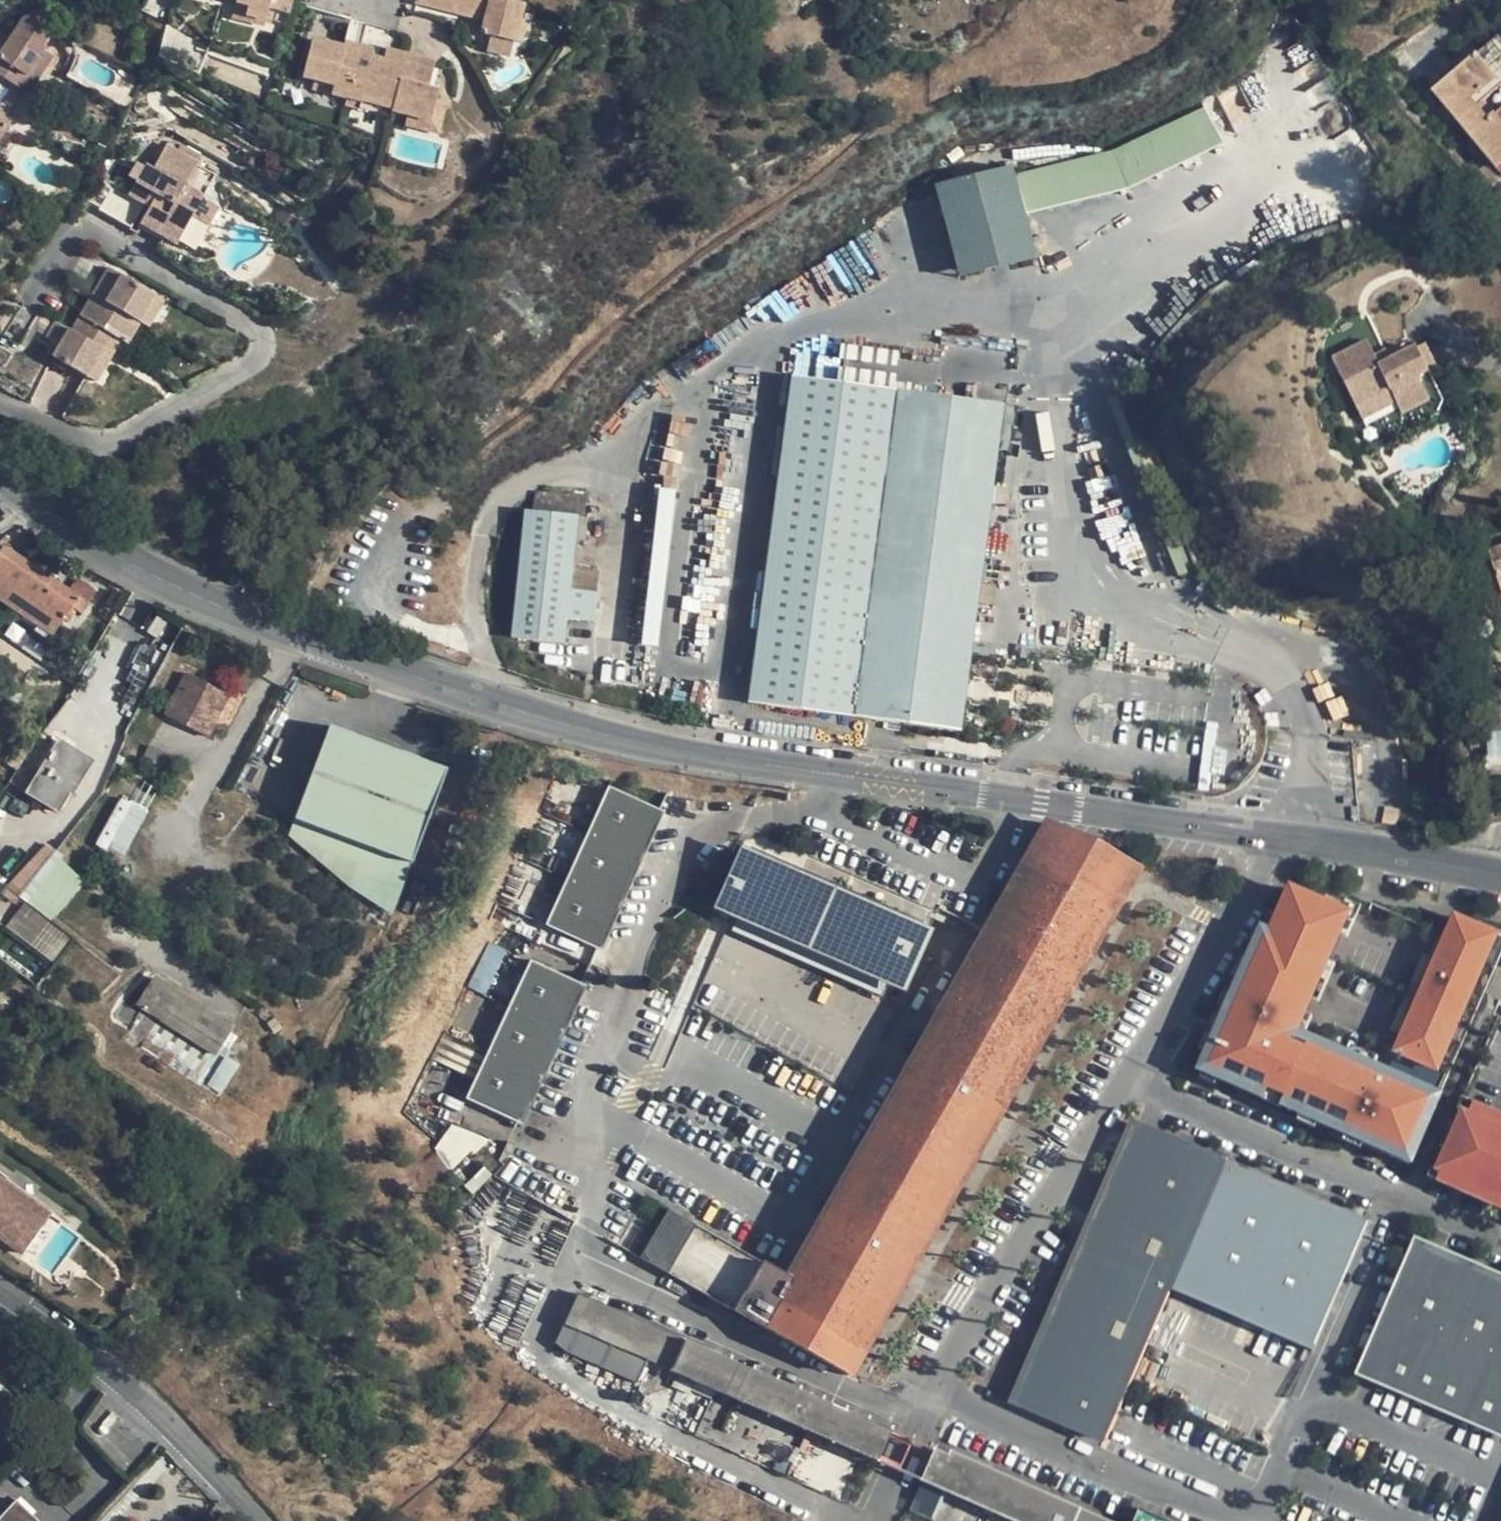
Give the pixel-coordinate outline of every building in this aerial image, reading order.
[(267,8),(270,0),(234,0),(234,1),(247,5),(267,10),(267,8)] [(267,8),(291,14),(295,0),(270,0),(267,8)] [(470,16),(470,10),(488,15),(487,20),(483,35),(492,37),(517,43),(526,4),(509,0),(417,0),(416,4),(470,16)] [(264,21),(267,10),(247,5),(244,16),(264,21)] [(51,29),(56,23),(35,9),(30,16),(51,29)] [(470,16),(487,20),(488,15),(470,10),(470,16)] [(18,84),(44,44),(53,30),(51,29),(30,16),(27,13),(0,54),(0,71),(0,72),(18,84)] [(514,52),(517,43),(492,37),(490,47),(514,52)] [(1476,107),(1500,86),(1500,42),(1498,38),(1432,91),(1457,122),(1476,107)] [(301,75),(313,79),(335,85),(333,93),(347,97),(361,45),(344,41),(343,47),(312,39),(301,75)] [(53,51),(44,44),(18,84),(22,86),(27,89),(53,51)] [(404,65),(383,60),(373,57),(375,49),(361,45),(347,97),(362,100),(364,92),(394,100),(404,65)] [(385,54),(383,60),(404,65),(405,58),(385,54)] [(394,100),(391,110),(406,114),(430,120),(435,101),(438,89),(428,86),(434,61),(407,54),(405,58),(404,65),(394,100)] [(216,72),(218,65),(205,62),(203,69),(216,72)] [(94,89),(98,83),(72,69),(69,75),(94,89)] [(18,84),(0,72),(0,103),(7,108),(22,86),(18,84)] [(310,87),(333,93),(335,85),(313,79),(310,87)] [(129,95),(120,90),(115,99),(125,102),(129,95)] [(389,115),(391,110),(394,100),(364,92),(362,100),(347,97),(345,104),(389,115)] [(446,104),(435,101),(430,120),(406,114),(404,124),(438,133),(446,104)] [(1112,149),(1013,174),(1023,214),(1122,187),(1219,142),(1202,107),(1112,149)] [(1476,107),(1457,122),(1500,175),(1500,109),(1487,121),(1476,107)] [(155,195),(151,201),(141,216),(164,231),(178,240),(207,195),(187,183),(201,160),(170,140),(156,163),(150,160),(132,189),(142,196),(146,190),(155,195)] [(1023,214),(1013,174),(1009,160),(930,180),(954,272),(1032,252),(1023,214)] [(142,196),(151,201),(155,195),(146,190),(142,196)] [(162,236),(164,231),(141,216),(137,221),(162,236)] [(111,264),(105,274),(127,287),(133,278),(111,264)] [(142,320),(158,294),(133,278),(127,287),(105,274),(95,291),(142,320)] [(129,342),(142,320),(95,291),(73,326),(106,346),(114,333),(123,338),(129,342)] [(167,299),(158,294),(142,320),(151,326),(167,299)] [(89,374),(106,346),(73,326),(58,317),(49,332),(64,341),(72,346),(65,359),(89,374)] [(115,351),(123,338),(114,333),(106,346),(115,351)] [(56,354),(65,359),(72,346),(64,341),(56,354)] [(1425,373),(1414,349),(1388,361),(1377,367),(1371,355),(1366,343),(1333,359),(1355,407),(1389,391),(1394,400),(1400,413),(1426,401),(1416,378),(1425,373)] [(1422,345),(1414,349),(1425,373),(1434,369),(1422,345)] [(115,351),(106,346),(89,374),(98,379),(115,351)] [(1383,351),(1371,355),(1377,367),(1388,361),(1383,351)] [(743,697),(848,711),(857,643),(865,588),(891,382),(785,369),(743,697)] [(857,643),(848,711),(902,719),(962,727),(972,653),(1004,395),(891,382),(865,588),(857,643)] [(1359,416),(1394,400),(1389,391),(1355,407),(1359,416)] [(671,484),(654,482),(638,638),(654,641),(671,484)] [(562,638),(564,617),(567,582),(574,513),(586,513),(586,496),(536,491),(533,505),(520,504),(519,513),(516,545),(507,631),(562,638)] [(58,626),(71,607),(81,613),(88,602),(5,546),(0,552),(0,585),(58,626)] [(1488,551),(1500,593),(1500,547),(1488,551)] [(594,587),(567,582),(564,617),(595,619),(594,587)] [(58,626),(0,585),(0,597),(53,633),(58,626)] [(614,652),(606,651),(603,679),(610,680),(614,652)] [(248,689),(184,665),(161,711),(166,714),(210,735),(217,721),(228,726),(248,689)] [(1488,734),(1500,733),(1500,702),(1486,704),(1485,721),(1489,722),(1488,734)] [(449,759),(332,719),(289,830),(339,878),(393,912),(403,886),(449,759)] [(94,753),(60,732),(49,748),(43,745),(33,760),(39,764),(24,787),(58,811),(70,790),(75,791),(94,753)] [(1488,734),(1485,769),(1500,768),(1500,733),(1488,734)] [(150,745),(144,755),(162,766),(169,755),(150,745)] [(660,809),(607,783),(592,815),(586,827),(543,917),(595,943),(660,809)] [(148,810),(120,796),(95,843),(124,858),(142,823),(148,810)] [(586,827),(592,815),(554,796),(546,811),(586,827)] [(1088,833),(1039,810),(990,896),(974,924),(779,1261),(665,1204),(657,1218),(638,1253),(851,1376),(1138,857),(1104,841),(1088,833)] [(927,919),(735,836),(708,900),(716,904),(899,983),(927,919)] [(64,852),(56,846),(46,841),(6,885),(55,921),(83,889),(80,886),(80,874),(62,857),(64,852)] [(1276,875),(1198,1075),(1407,1156),(1433,1089),(1298,1036),(1349,903),(1276,875)] [(71,936),(24,900),(2,927),(13,937),(46,964),(49,967),(71,936)] [(1448,908),(1392,1053),(1443,1073),(1499,928),(1448,908)] [(582,981),(530,957),(463,1095),(517,1123),(525,1106),(577,992),(582,981)] [(230,1024),(155,975),(139,1000),(142,1002),(139,1007),(127,1027),(121,1036),(138,1046),(159,1015),(213,1050),(230,1024)] [(127,1027),(139,1007),(128,999),(114,1017),(127,1027)] [(223,1093),(237,1061),(221,1054),(207,1087),(223,1093)] [(1462,1097),(1430,1181),(1500,1208),(1500,1112),(1462,1097)] [(1226,1157),(1227,1153),(1131,1110),(1097,1188),(1007,1394),(1101,1438),(1173,1288),(1226,1157)] [(447,1122),(434,1155),(457,1164),(463,1149),(479,1155),(485,1137),(447,1122)] [(1367,1216),(1226,1157),(1173,1288),(1313,1350),(1367,1216)] [(46,1214),(0,1185),(0,1241),(21,1254),(46,1214)] [(1412,1228),(1350,1368),(1386,1383),(1496,1431),(1500,1434),(1500,1268),(1412,1228)] [(872,1458),(887,1426),(574,1289),(551,1342),(634,1378),(643,1357),(872,1458)] [(931,1443),(918,1474),(1024,1520),(1123,1520),(947,1443),(944,1448),(931,1443)] [(933,1518),(939,1492),(917,1487),(910,1512),(933,1518)] [(17,1501),(0,1518),(0,1520),(39,1520),(17,1501)] [(1135,1502),(1128,1520),(1178,1520),(1135,1502)]
